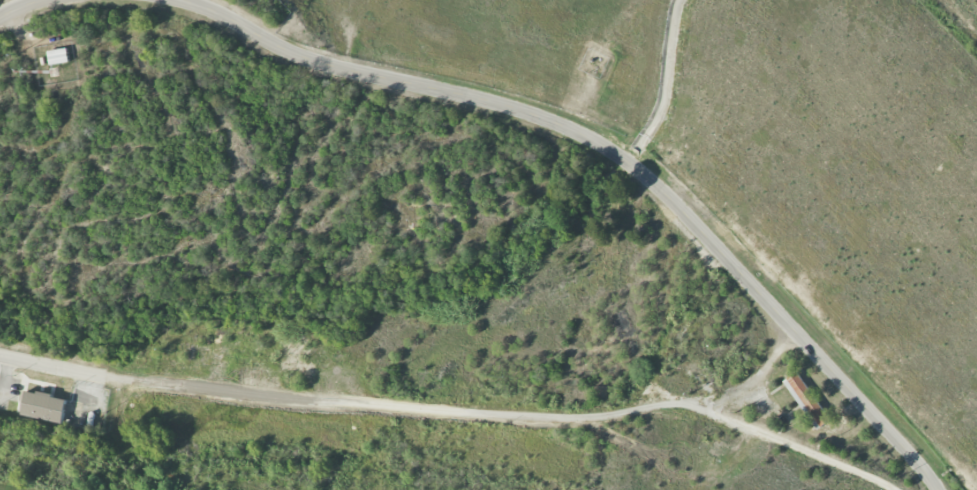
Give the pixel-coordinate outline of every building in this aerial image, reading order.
[(48,51),(50,65),(70,62),(67,48),(48,51)] [(813,430),(828,422),(799,372),(785,380),(813,430)] [(20,415),(61,423),(66,399),(25,391),(20,415)]
